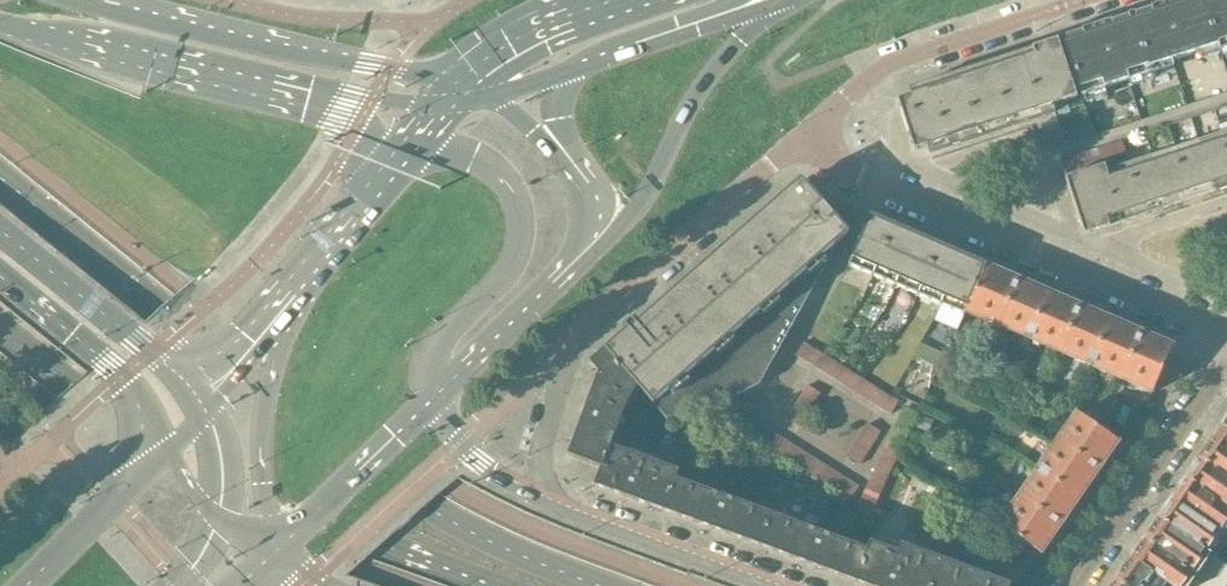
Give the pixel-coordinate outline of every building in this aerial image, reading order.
[(1158,7),(1135,15),(1153,68),(1220,46),(1221,45),(1206,0),(1180,0),(1158,7)] [(1221,45),(1220,46),(1222,51),(1226,50),(1226,0),(1206,0),(1221,45)] [(1135,15),(1109,24),(1062,39),(1062,40),(1063,40),(1081,97),(1153,74),(1152,68),(1153,68),(1135,15)] [(1034,55),(911,96),(897,100),(906,127),(914,152),(1040,111),(1039,109),(1050,105),(1051,107),(1077,99),(1058,40),(1032,49),(1034,55)] [(1226,188),(1226,138),(1109,177),(1105,165),(1065,178),(1084,235),(1109,227),(1107,219),(1118,216),(1121,223),(1226,188)] [(636,333),(632,328),(631,327),(605,350),(640,390),(673,427),(759,385),(838,244),(837,244),(849,233),(825,206),(829,198),(795,183),(794,186),(765,211),(770,216),(636,333)] [(986,266),(917,236),(870,216),(849,266),(964,316),(967,310),(986,266)] [(1050,293),(986,266),(967,310),(1030,338),(1050,293)] [(1111,320),(1050,293),(1030,338),(1092,365),(1111,320)] [(1172,347),(1111,320),(1092,365),(1153,392),(1172,347)] [(820,353),(803,343),(796,355),(812,365),(820,353)] [(624,411),(628,400),(640,390),(605,350),(590,363),(599,373),(568,456),(601,468),(610,446),(624,411)] [(859,378),(826,357),(819,369),(851,390),(859,378)] [(922,360),(918,370),(931,375),(935,365),(922,360)] [(898,402),(865,382),(858,394),(890,415),(898,402)] [(808,386),(787,419),(799,427),(820,394),(808,386)] [(904,408),(858,504),(872,511),(917,414),(904,408)] [(1077,413),(1039,468),(1081,497),(1119,442),(1077,413)] [(859,487),(752,420),(744,432),(851,500),(859,487)] [(1214,440),(1226,449),(1226,420),(1214,440)] [(868,424),(847,457),(860,465),(880,432),(868,424)] [(1200,459),(1226,478),(1226,449),(1214,440),(1200,459)] [(666,512),(677,479),(680,472),(611,446),(610,446),(601,468),(595,486),(666,512)] [(1187,479),(1226,507),(1226,478),(1200,459),(1187,479)] [(1081,497),(1039,468),(999,525),(1041,554),(1081,497)] [(713,472),(706,490),(724,497),(731,478),(713,472)] [(706,490),(677,479),(666,512),(762,548),(774,515),(724,497),(706,490)] [(1173,499),(1225,534),(1226,531),(1226,507),(1187,479),(1173,499)] [(1173,499),(1158,520),(1210,556),(1225,534),(1173,499)] [(871,551),(774,515),(762,548),(859,583),(871,551)] [(1167,581),(1173,585),(1189,585),(1210,556),(1158,520),(1132,557),(1167,581)] [(871,551),(859,583),(866,585),(932,585),(942,560),(902,545),(900,552),(874,542),(871,551)] [(1112,585),(1163,585),(1167,581),(1132,557),(1112,585)] [(942,560),(932,585),(1010,585),(942,560)]
